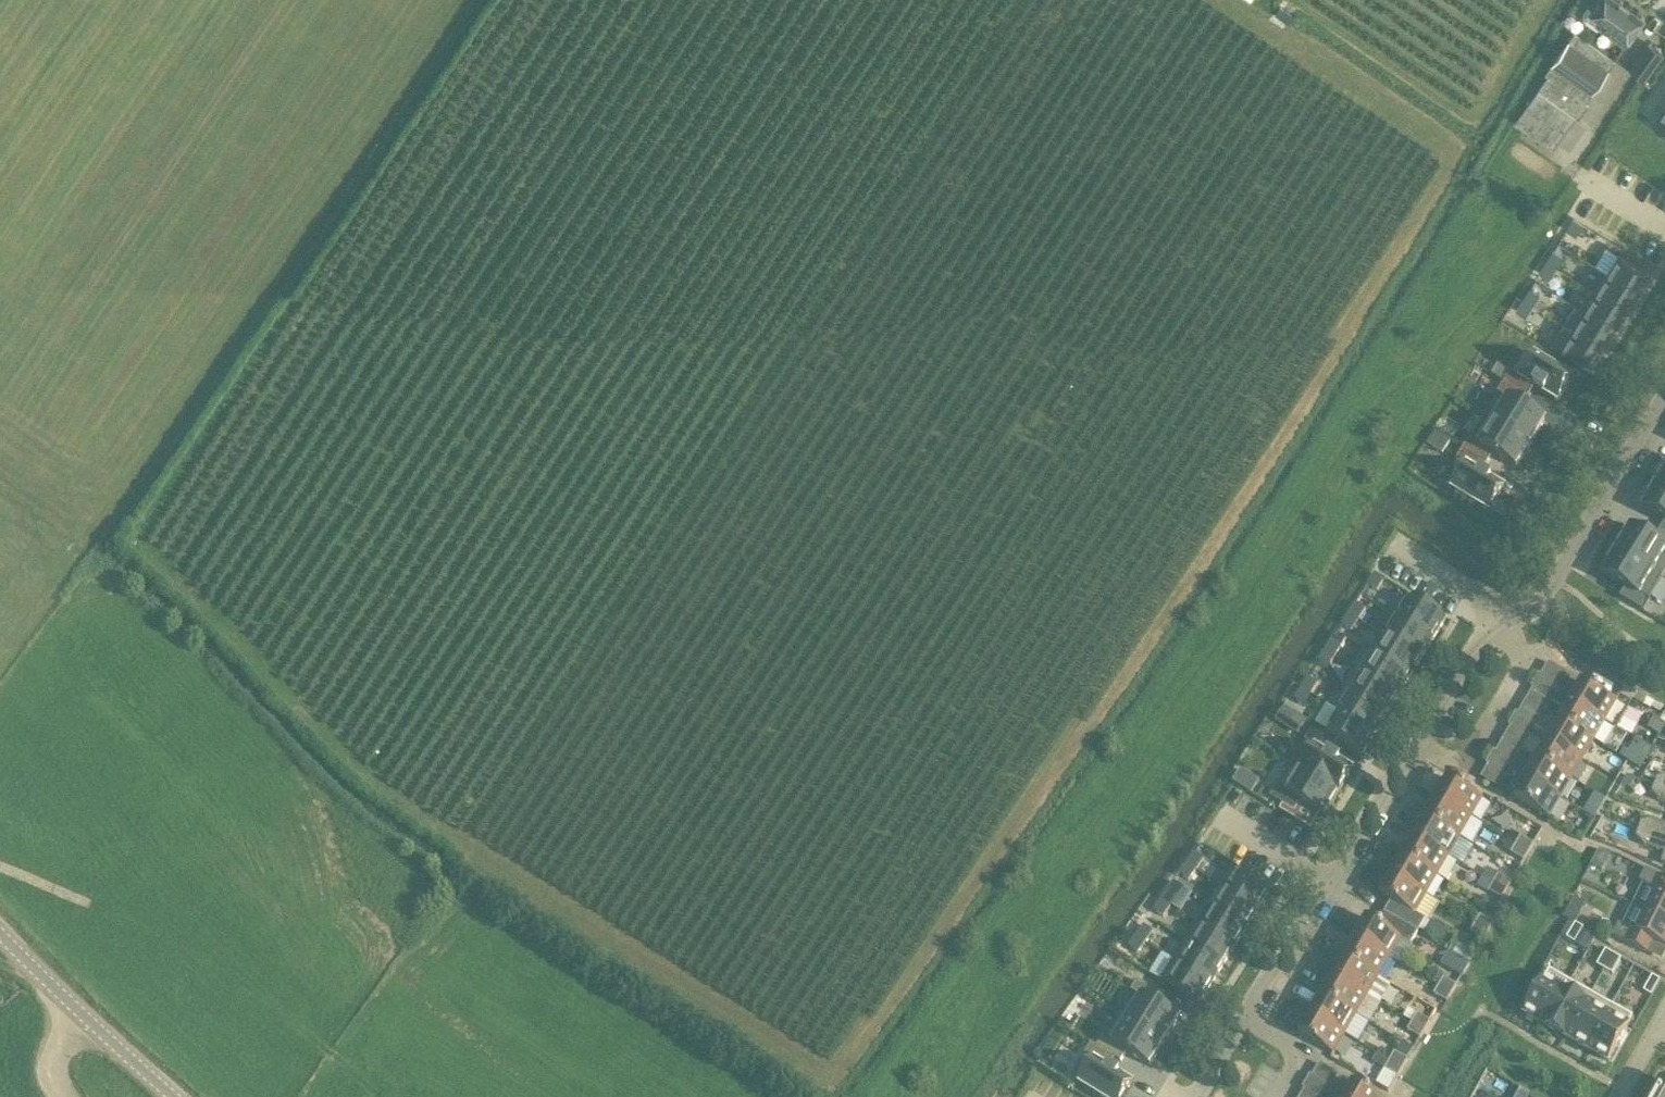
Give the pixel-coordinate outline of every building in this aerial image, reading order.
[(1618,0),(1601,0),(1593,11),(1589,8),(1585,14),(1585,17),(1585,21),(1587,23),(1599,32),(1602,29),(1627,47),(1647,20),(1618,0)] [(1617,62),(1576,33),(1547,74),(1550,76),(1516,123),(1553,149),(1577,117),(1575,116),(1586,102),(1587,103),(1617,62)] [(1651,42),(1631,70),(1645,80),(1664,52),(1651,42)] [(1567,230),(1576,236),(1583,225),(1574,219),(1567,230)] [(1547,262),(1556,268),(1563,257),(1553,251),(1547,262)] [(1607,273),(1637,291),(1649,271),(1619,253),(1607,273)] [(1556,268),(1547,262),(1540,273),(1549,279),(1556,268)] [(1595,292),(1625,310),(1637,291),(1607,273),(1595,292)] [(1523,300),(1532,305),(1539,294),(1530,289),(1523,300)] [(1614,329),(1625,310),(1595,292),(1584,311),(1614,329)] [(1532,305),(1523,300),(1516,311),(1525,316),(1532,305)] [(1602,348),(1614,329),(1584,311),(1572,330),(1602,348)] [(1572,330),(1561,349),(1590,368),(1602,348),(1572,330)] [(1558,402),(1573,378),(1536,355),(1521,379),(1511,373),(1505,383),(1529,398),(1535,388),(1558,402)] [(1495,423),(1532,445),(1546,422),(1523,408),(1529,398),(1505,383),(1498,394),(1508,400),(1495,423)] [(1495,423),(1481,446),(1471,439),(1464,450),(1489,464),(1495,454),(1518,468),(1532,445),(1495,423)] [(1489,464),(1464,450),(1458,460),(1468,467),(1454,490),(1491,513),(1506,489),(1482,475),(1489,464)] [(1643,507),(1664,520),(1664,488),(1658,483),(1643,507)] [(1617,550),(1663,578),(1664,576),(1664,534),(1661,531),(1654,541),(1631,527),(1617,550)] [(1617,550),(1603,573),(1626,587),(1620,598),(1645,612),(1651,602),(1650,601),(1663,578),(1617,550)] [(1366,583),(1376,589),(1383,578),(1373,572),(1366,583)] [(1430,583),(1424,594),(1432,599),(1439,588),(1430,583)] [(1434,638),(1447,619),(1411,597),(1399,617),(1434,638)] [(1355,600),(1348,611),(1357,617),(1364,606),(1355,600)] [(1357,617),(1348,611),(1341,622),(1350,628),(1357,617)] [(1399,617),(1387,635),(1423,657),(1428,648),(1434,638),(1399,617)] [(1387,635),(1376,654),(1411,676),(1417,667),(1423,657),(1387,635)] [(1331,637),(1324,648),(1334,654),(1340,643),(1331,637)] [(1334,654),(1324,648),(1317,659),(1326,665),(1334,654)] [(1376,654),(1364,673),(1399,695),(1411,676),(1376,654)] [(1364,673),(1352,692),(1388,714),(1399,695),(1364,673)] [(1546,678),(1538,674),(1530,686),(1539,691),(1546,678)] [(1307,675),(1300,686),(1310,692),(1317,681),(1307,675)] [(1554,683),(1546,678),(1539,691),(1547,696),(1554,683)] [(1570,702),(1604,721),(1615,702),(1582,682),(1570,702)] [(1310,692),(1300,686),(1293,697),(1302,703),(1310,692)] [(1352,692),(1341,711),(1376,733),(1388,714),(1352,692)] [(1570,702),(1559,721),(1593,740),(1604,721),(1570,702)] [(1299,731),(1308,718),(1287,704),(1278,717),(1299,731)] [(1341,711),(1329,731),(1364,752),(1376,733),(1341,711)] [(1516,712),(1508,725),(1516,730),(1524,716),(1516,712)] [(1524,716),(1516,730),(1524,734),(1532,721),(1524,716)] [(1652,730),(1660,734),(1664,726),(1664,721),(1659,718),(1652,730)] [(1593,740),(1559,721),(1548,740),(1582,759),(1593,740)] [(1302,770),(1339,793),(1353,770),(1330,755),(1336,745),(1312,731),(1306,741),(1316,747),(1302,770)] [(1548,740),(1537,759),(1571,778),(1582,759),(1548,740)] [(1624,749),(1620,756),(1622,758),(1624,759),(1628,761),(1632,754),(1624,749)] [(1501,755),(1492,751),(1486,763),(1494,767),(1501,755)] [(1509,760),(1501,755),(1494,767),(1502,772),(1509,760)] [(1571,778),(1537,759),(1526,777),(1560,797),(1571,778)] [(1256,790),(1262,777),(1242,767),(1235,781),(1256,790)] [(1302,770),(1288,793),(1278,786),(1271,797),(1295,812),(1301,802),(1325,816),(1339,793),(1302,770)] [(1657,777),(1654,785),(1664,789),(1664,776),(1657,777)] [(1560,797),(1526,777),(1515,797),(1548,817),(1560,797)] [(1436,799),(1470,818),(1481,798),(1447,779),(1436,799)] [(1654,785),(1652,792),(1659,801),(1664,803),(1664,789),(1654,785)] [(1264,814),(1264,791),(1237,791),(1237,814),(1264,814)] [(1436,799),(1425,817),(1459,837),(1470,818),(1436,799)] [(1425,817),(1414,836),(1448,856),(1459,837),(1425,817)] [(1639,829),(1664,839),(1664,824),(1653,819),(1641,821),(1639,829)] [(1639,829),(1636,836),(1643,845),(1664,853),(1661,863),(1664,864),(1664,839),(1639,829)] [(1520,835),(1515,844),(1528,852),(1534,843),(1520,835)] [(1414,836),(1403,855),(1437,874),(1448,856),(1414,836)] [(1528,852),(1515,844),(1510,852),(1524,860),(1528,852)] [(1184,862),(1193,868),(1201,857),(1192,851),(1184,862)] [(1403,855),(1392,874),(1426,894),(1437,874),(1403,855)] [(1193,868),(1184,862),(1177,873),(1186,879),(1193,868)] [(1644,883),(1634,905),(1664,920),(1664,879),(1645,869),(1639,881),(1644,883)] [(1259,908),(1271,889),(1242,870),(1230,890),(1259,908)] [(1426,894),(1392,874),(1381,894),(1392,901),(1385,913),(1417,932),(1425,918),(1415,912),(1426,894)] [(1493,882),(1507,889),(1511,881),(1498,874),(1493,882)] [(1507,889),(1493,882),(1488,891),(1501,898),(1507,889)] [(1159,898),(1168,905),(1176,894),(1167,888),(1159,898)] [(1230,890),(1218,909),(1248,927),(1259,908),(1230,890)] [(1567,914),(1577,919),(1586,900),(1576,895),(1567,914)] [(1168,905),(1159,898),(1152,909),(1161,915),(1168,905)] [(1624,926),(1618,924),(1612,936),(1645,952),(1651,940),(1664,947),(1664,920),(1634,905),(1624,926)] [(1218,909),(1206,928),(1236,946),(1248,927),(1218,909)] [(1367,918),(1356,937),(1389,957),(1400,937),(1411,943),(1417,932),(1385,913),(1378,924),(1367,918)] [(1475,923),(1488,930),(1493,922),(1480,914),(1475,923)] [(1431,921),(1424,933),(1441,942),(1448,931),(1431,921)] [(1488,930),(1475,923),(1470,931),(1483,939),(1488,930)] [(1134,935),(1143,941),(1150,931),(1141,924),(1134,935)] [(1584,928),(1576,924),(1567,939),(1575,944),(1584,928)] [(1206,928),(1195,947),(1224,965),(1230,956),(1236,946),(1206,928)] [(1143,941),(1134,935),(1127,946),(1135,952),(1143,941)] [(1389,957),(1356,937),(1344,957),(1378,977),(1389,957)] [(1195,947),(1183,966),(1213,984),(1218,975),(1224,965),(1195,947)] [(1606,950),(1598,965),(1606,969),(1614,954),(1606,950)] [(1162,978),(1174,958),(1164,952),(1152,972),(1162,978)] [(1449,952),(1442,965),(1461,977),(1469,963),(1449,952)] [(1614,954),(1606,969),(1613,973),(1622,958),(1614,954)] [(1344,957),(1333,976),(1367,996),(1378,977),(1344,957)] [(1183,966),(1171,985),(1200,1004),(1213,984),(1183,966)] [(1572,982),(1549,969),(1540,985),(1539,984),(1533,995),(1535,996),(1524,1015),(1546,1028),(1572,982)] [(1333,976),(1322,996),(1356,1015),(1367,996),(1333,976)] [(1653,976),(1644,991),(1652,996),(1660,980),(1653,976)] [(1438,986),(1451,993),(1456,986),(1443,978),(1438,986)] [(1128,1020),(1165,1043),(1179,1020),(1156,1006),(1162,996),(1138,981),(1132,991),(1142,998),(1128,1020)] [(1572,982),(1546,1028),(1566,1039),(1592,993),(1572,982)] [(1451,993),(1438,986),(1433,995),(1446,1003),(1451,993)] [(1592,993),(1566,1039),(1587,1051),(1612,1005),(1592,993)] [(1322,996),(1311,1015),(1345,1034),(1356,1015),(1322,996)] [(1612,1005),(1587,1051),(1608,1062),(1619,1043),(1622,1044),(1628,1034),(1625,1032),(1633,1017),(1612,1005)] [(1416,1014),(1412,1022),(1425,1029),(1429,1022),(1416,1014)] [(1345,1034),(1311,1015),(1299,1035),(1333,1054),(1345,1034)] [(1165,1043),(1128,1020),(1114,1043),(1104,1037),(1097,1047),(1115,1059),(1121,1062),(1127,1052),(1150,1066),(1164,1045),(1165,1043)] [(1425,1029),(1412,1022),(1406,1031),(1419,1039),(1425,1029)] [(1091,1044),(1085,1054),(1095,1061),(1080,1084),(1101,1096),(1124,1096),(1132,1083),(1109,1069),(1115,1059),(1097,1047),(1091,1044)] [(1389,1060),(1403,1067),(1407,1060),(1394,1052),(1389,1060)] [(1403,1067),(1389,1060),(1384,1069),(1397,1077),(1403,1067)] [(1317,1080),(1309,1075),(1302,1087),(1310,1092),(1317,1080)] [(1317,1080),(1310,1092),(1319,1096),(1326,1085),(1317,1080)] [(1662,1080),(1653,1096),(1664,1096),(1664,1082),(1662,1080)] [(1344,1096),(1375,1096),(1352,1084),(1344,1096)]
